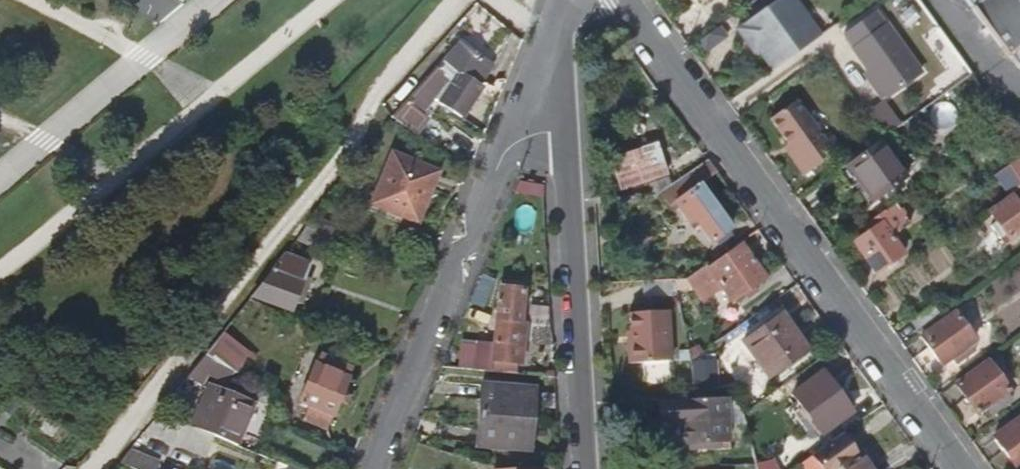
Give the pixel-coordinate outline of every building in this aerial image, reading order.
[(770,71),(814,39),(788,0),(774,0),(731,32),(748,58),(752,54),(757,52),(770,71)] [(741,9),(753,0),(735,0),(741,9)] [(965,6),(1000,54),(1019,40),(1019,0),(974,0),(965,6)] [(879,23),(871,12),(841,35),(849,47),(849,50),(884,97),(917,72),(882,23),(879,23)] [(970,73),(939,31),(924,42),(938,62),(947,75),(932,84),(939,95),(970,73)] [(439,101),(461,116),(479,88),(478,87),(472,82),(485,63),(457,45),(442,62),(457,73),(439,101)] [(752,54),(765,74),(770,71),(757,52),(752,54)] [(428,94),(439,101),(457,73),(442,62),(437,68),(444,75),(428,94)] [(472,82),(478,87),(491,66),(485,63),(472,82)] [(390,119),(409,130),(421,116),(415,110),(428,94),(444,75),(437,68),(390,119)] [(820,142),(792,102),(767,120),(789,151),(786,153),(802,175),(830,154),(820,142)] [(660,159),(651,130),(607,145),(615,173),(660,159)] [(820,142),(830,154),(839,148),(830,135),(820,142)] [(843,165),(855,182),(870,204),(903,179),(875,141),(843,165)] [(416,222),(436,171),(392,153),(371,204),(416,222)] [(991,175),(1005,195),(1014,189),(1019,185),(1019,155),(991,175)] [(714,173),(705,159),(659,192),(669,206),(672,203),(686,222),(692,218),(709,242),(729,228),(697,187),(714,173)] [(843,165),(832,173),(844,191),(855,182),(843,165)] [(923,198),(915,187),(901,197),(908,207),(923,198)] [(1008,196),(985,212),(987,215),(982,218),(990,230),(995,226),(998,232),(1019,216),(1019,212),(1008,196)] [(901,197),(885,209),(892,218),(908,207),(901,197)] [(899,250),(876,219),(848,239),(871,270),(899,250)] [(321,249),(326,234),(307,226),(296,239),(321,249)] [(739,242),(706,267),(728,298),(761,274),(739,242)] [(292,310),(310,262),(285,253),(252,295),(292,310)] [(728,298),(706,267),(686,282),(708,312),(728,298)] [(674,291),(685,289),(684,278),(671,279),(674,291)] [(671,279),(639,280),(641,297),(673,296),(671,279)] [(522,363),(525,332),(520,332),(524,290),(501,287),(494,360),(522,363)] [(237,325),(257,301),(250,298),(232,321),(237,325)] [(906,320),(915,333),(937,317),(928,304),(906,320)] [(626,310),(630,364),(673,360),(669,307),(626,310)] [(973,341),(953,312),(920,337),(938,365),(949,358),(953,365),(975,351),(970,343),(973,341)] [(805,349),(780,314),(741,342),(766,377),(805,349)] [(213,363),(231,339),(222,333),(204,356),(213,363)] [(689,358),(689,349),(687,349),(677,349),(677,359),(689,358)] [(333,414),(352,367),(320,355),(317,363),(315,362),(300,401),(308,404),(332,414),(333,414)] [(204,374),(213,363),(204,356),(195,368),(204,374)] [(694,385),(719,384),(718,358),(693,359),(694,385)] [(1006,390),(986,362),(955,385),(975,413),(983,406),(989,415),(1009,400),(1003,392),(1006,390)] [(851,410),(821,369),(790,393),(819,433),(851,410)] [(532,417),(536,387),(483,381),(479,411),(532,417)] [(237,445),(255,401),(209,382),(191,426),(212,435),(237,445)] [(729,440),(726,398),(660,402),(662,425),(687,423),(688,443),(697,442),(718,441),(729,440)] [(326,428),(332,414),(308,404),(303,419),(326,428)] [(528,450),(532,417),(479,411),(475,444),(528,450)] [(992,437),(1014,468),(1019,463),(1019,416),(992,437)] [(857,460),(842,438),(813,459),(820,468),(870,468),(862,457),(857,460)] [(159,461),(130,450),(119,463),(134,468),(156,468),(159,461)]
